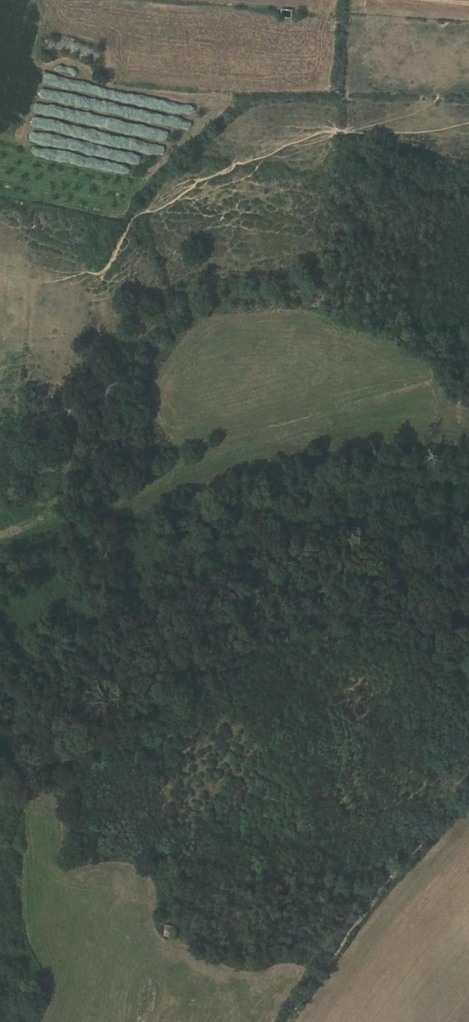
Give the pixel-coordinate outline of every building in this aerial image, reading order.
[(281,17),(292,19),(293,10),(282,9),(281,17)] [(192,165),(194,157),(185,155),(184,163),(192,165)] [(176,927),(166,925),(165,935),(174,937),(176,927)]
